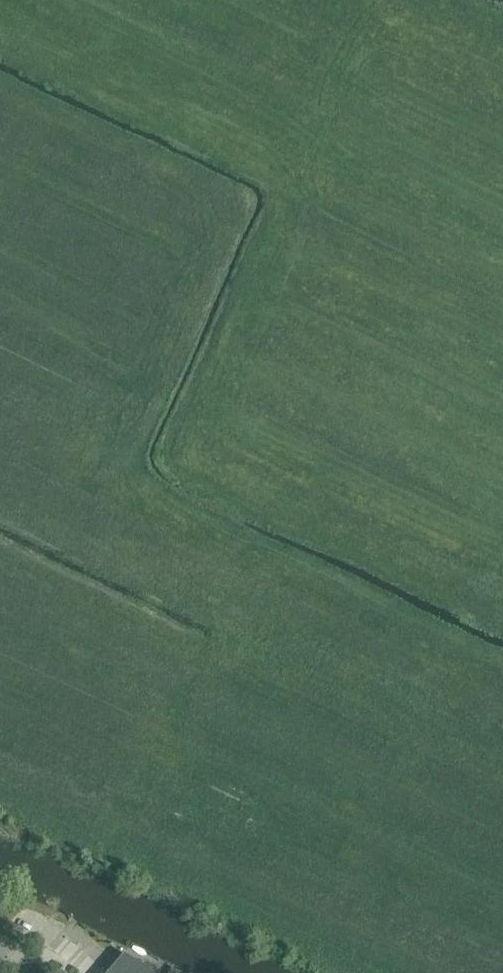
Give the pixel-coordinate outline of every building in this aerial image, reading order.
[(124,953),(107,972),(158,972),(124,953)]
